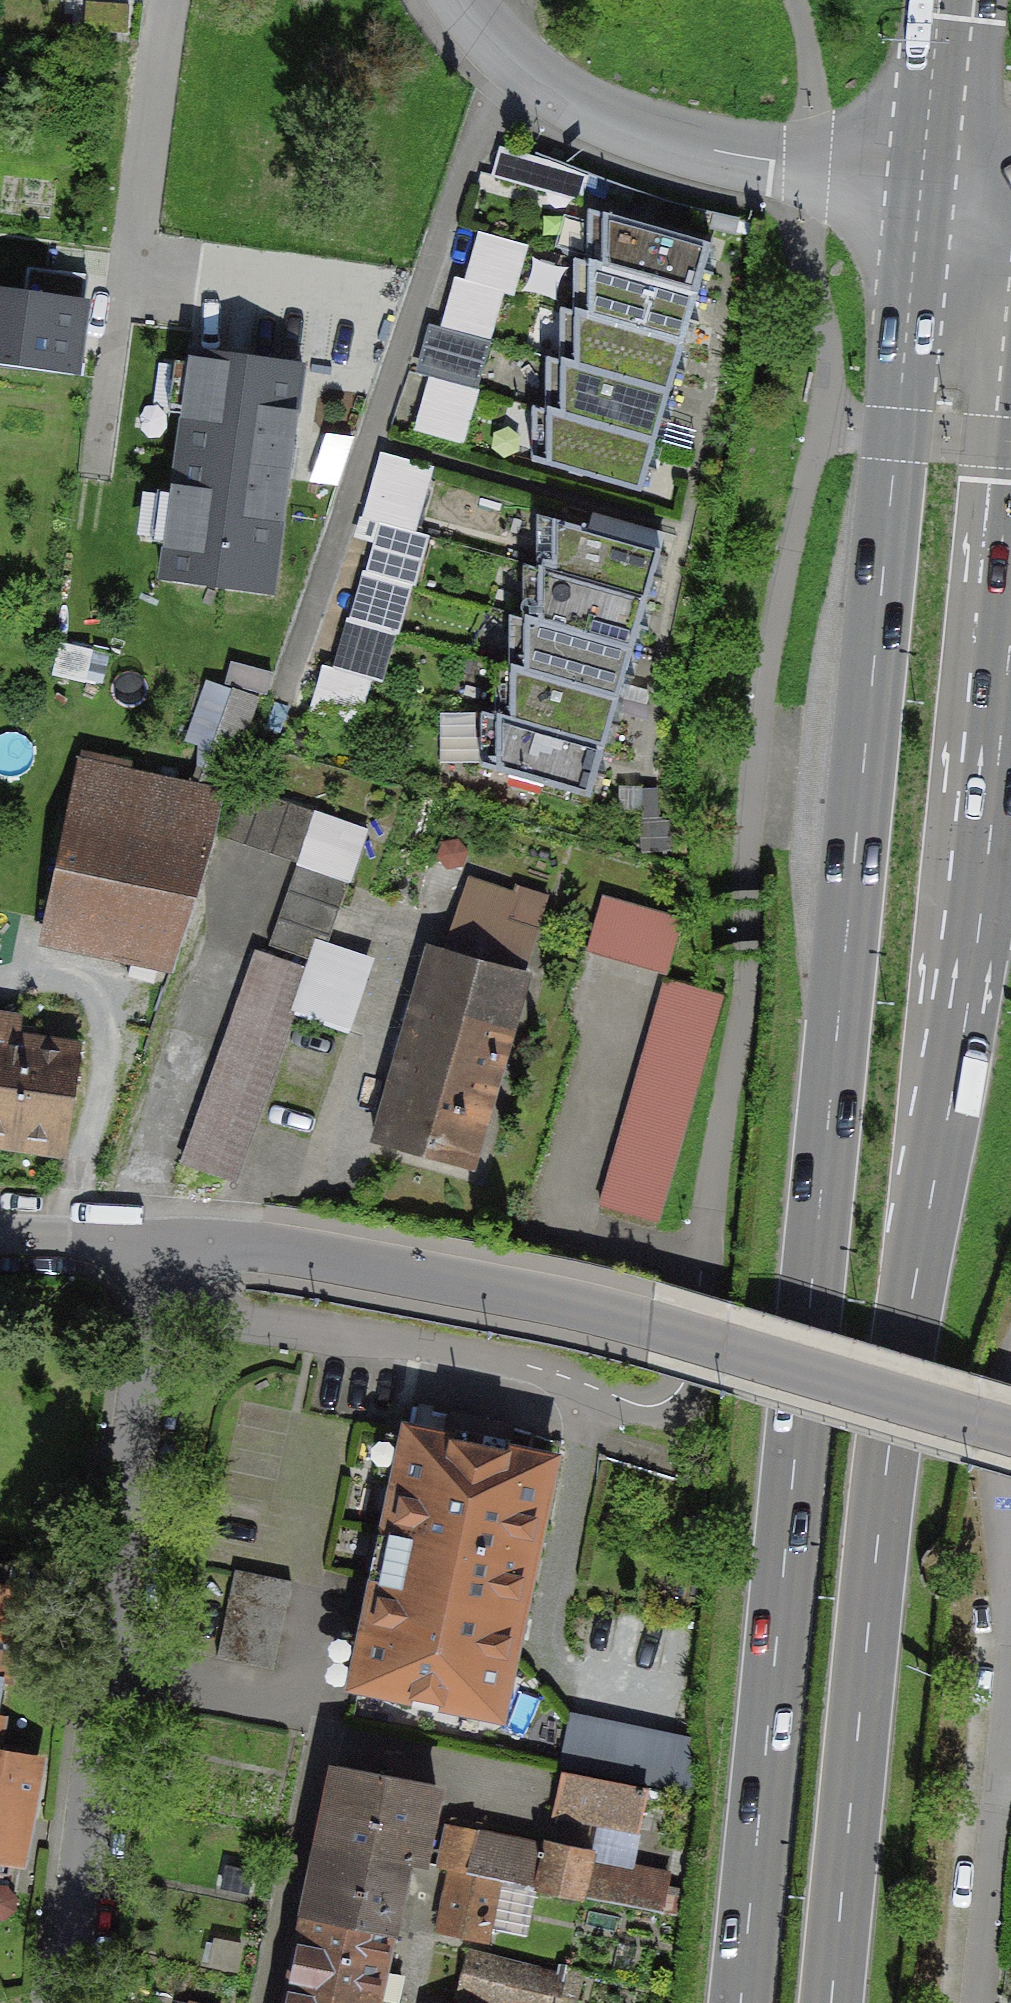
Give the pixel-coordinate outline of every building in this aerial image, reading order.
[(588,177),(553,164),(503,150),(495,177),(581,201),(588,177)] [(698,295),(712,245),(589,209),(589,262),(698,295)] [(526,243),(477,231),(464,280),(504,291),(513,293),(526,243)] [(683,345),(698,295),(589,262),(575,258),(576,313),(683,345)] [(453,277),(441,323),(487,336),(491,337),(504,291),(464,280),(453,277)] [(69,453),(86,312),(0,301),(0,444),(69,453)] [(670,392),(683,345),(576,313),(561,309),(563,361),(670,392)] [(439,322),(425,374),(428,374),(473,387),(487,336),(441,323),(439,322)] [(155,560),(283,579),(317,352),(189,333),(155,560)] [(655,441),(670,392),(563,361),(548,357),(547,411),(655,441)] [(473,387),(428,374),(412,430),(462,444),(477,388),(473,387)] [(641,494),(655,441),(547,411),(534,407),(533,461),(641,494)] [(433,467),(379,451),(360,517),(378,522),(415,532),(433,467)] [(647,601),(661,550),(536,513),(539,568),(647,601)] [(415,532),(378,522),(365,570),(411,582),(414,583),(427,535),(415,532)] [(632,650),(647,601),(539,568),(524,564),(524,617),(632,650)] [(361,569),(348,619),(395,631),(398,631),(411,582),(365,570),(361,569)] [(618,699),(632,650),(524,617),(511,613),(510,666),(618,699)] [(348,619),(345,618),(332,668),(370,678),(382,681),(395,631),(348,619)] [(605,746),(618,699),(510,666),(496,662),(497,716),(605,746)] [(332,668),(320,664),(304,720),(355,735),(370,678),(332,668)] [(592,798),(605,746),(497,716),(482,712),(483,767),(592,798)] [(45,919),(184,951),(219,798),(80,766),(45,919)] [(298,864),(315,812),(237,785),(220,837),(298,864)] [(350,884),(298,864),(268,946),(321,965),(350,884)] [(445,950),(523,973),(535,932),(505,917),(508,890),(466,877),(445,950)] [(587,951),(667,974),(683,920),(603,896),(587,951)] [(526,974),(523,973),(445,950),(432,946),(418,993),(512,1021),(526,974)] [(310,970),(258,952),(183,1163),(235,1182),(310,970)] [(725,996),(668,979),(600,1205),(658,1222),(725,996)] [(512,1021),(418,993),(375,1141),(470,1168),(512,1021)] [(0,1032),(0,1146),(63,1155),(80,1044),(0,1032)] [(555,1459),(409,1428),(354,1684),(500,1715),(555,1459)] [(291,1581),(236,1570),(219,1657),(274,1668),(291,1581)] [(18,1594),(0,1591),(0,1688),(18,1594)] [(636,1730),(570,1716),(561,1765),(626,1777),(636,1730)] [(636,1730),(626,1777),(665,1786),(675,1738),(636,1730)] [(36,1763),(0,1756),(0,1855),(18,1858),(36,1763)] [(338,1767),(320,1844),(405,1861),(422,1786),(338,1767)] [(557,1812),(637,1827),(645,1788),(564,1773),(557,1812)] [(468,1873),(477,1831),(451,1825),(442,1868),(453,1870),(468,1873)] [(499,1880),(537,1888),(546,1846),(477,1831),(468,1873),(499,1880)] [(320,1844),(306,1914),(390,1931),(405,1861),(320,1844)] [(581,1900),(582,1896),(588,1864),(590,1855),(546,1846),(537,1888),(537,1891),(581,1900)] [(658,1879),(588,1864),(582,1896),(651,1910),(658,1879)] [(468,1873),(453,1870),(439,1932),(485,1942),(499,1880),(468,1873)] [(306,1914),(292,1984),(375,2002),(390,1931),(306,1914)] [(469,1957),(459,2002),(575,2002),(579,1981),(469,1957)] [(288,2002),(375,2002),(292,1984),(288,2002)]
